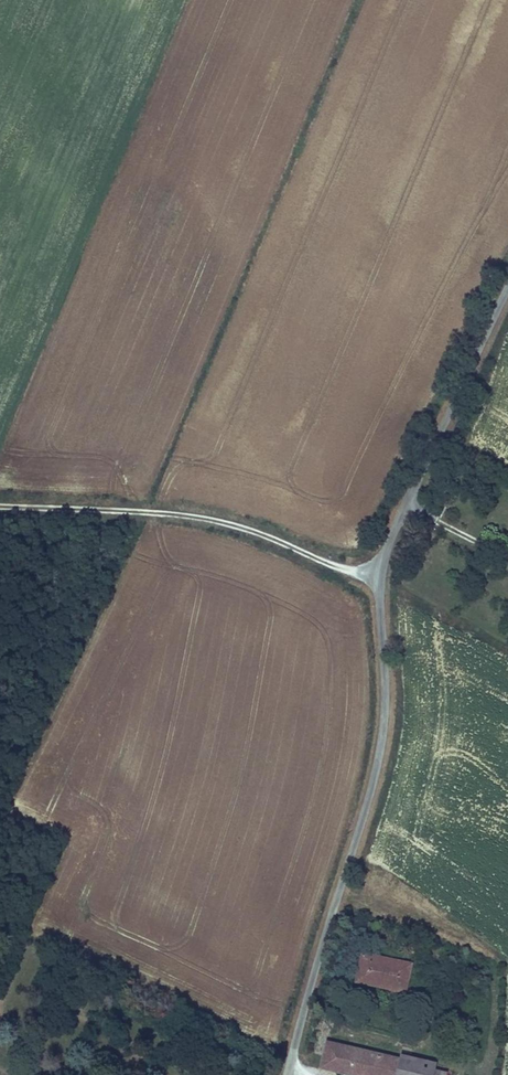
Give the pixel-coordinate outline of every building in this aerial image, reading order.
[(362,983),(412,994),(418,967),(369,957),(362,983)] [(349,1074),(377,1074),(381,1057),(329,1045),(324,1069),(349,1074)] [(403,1062),(381,1057),(377,1074),(400,1074),(403,1062)] [(437,1072),(449,1074),(450,1068),(405,1057),(403,1062),(400,1074),(436,1074),(437,1072)]
